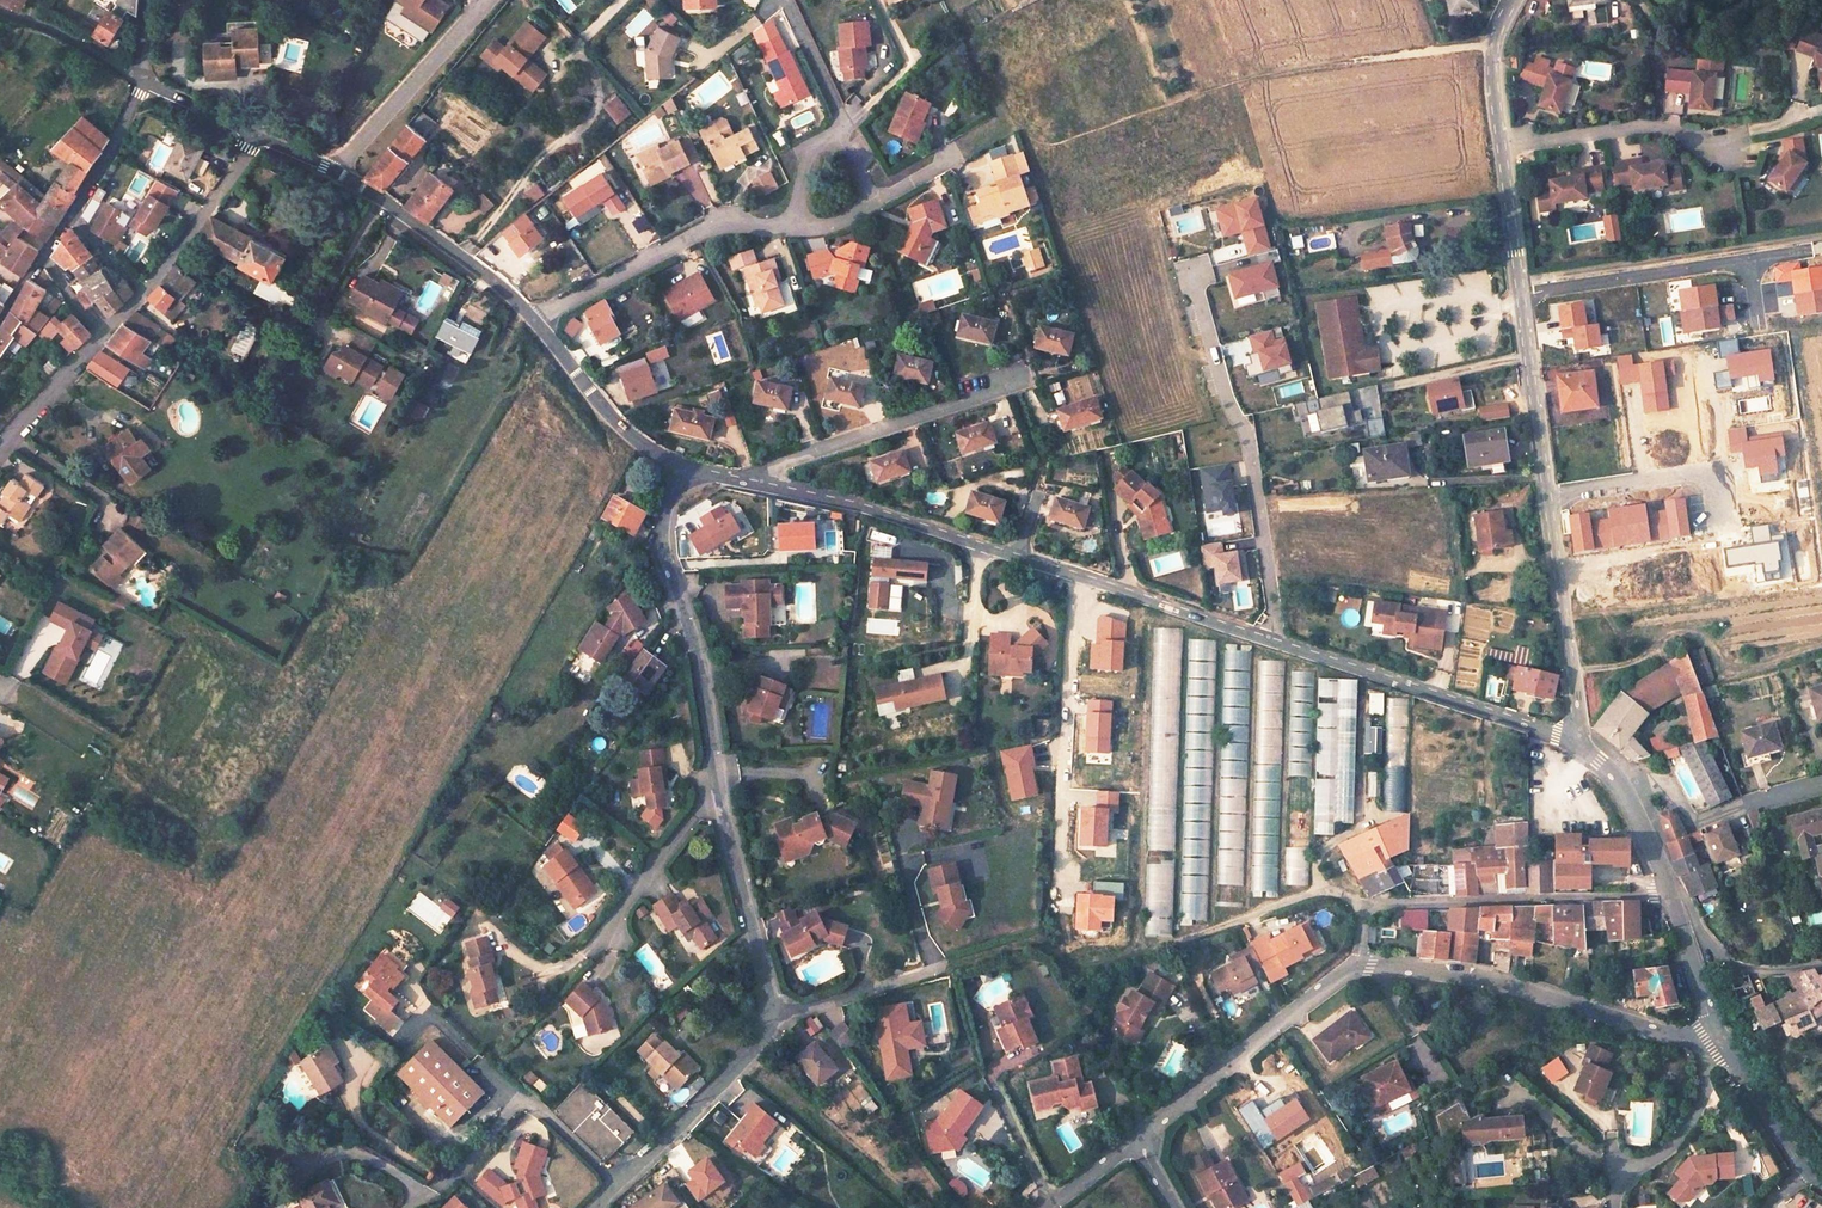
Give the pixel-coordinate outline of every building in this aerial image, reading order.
[(18,8),(24,10),(27,5),(24,3),(26,0),(0,0),(18,8)] [(407,5),(401,15),(418,26),(421,20),(434,29),(448,8),(437,0),(434,0),(433,1),(432,0),(401,0),(407,5)] [(569,15),(577,8),(571,0),(557,0),(569,15)] [(1452,13),(1476,9),(1474,0),(1449,0),(1452,13)] [(124,20),(110,11),(95,34),(109,43),(124,20)] [(434,29),(421,20),(418,26),(431,34),(434,29)] [(481,56),(492,64),(496,60),(502,64),(513,74),(517,70),(536,86),(546,74),(526,58),(544,36),(527,21),(505,48),(494,40),(481,56)] [(870,47),(868,24),(840,26),(843,49),(840,49),(843,71),(846,71),(863,69),(866,69),(864,48),(870,47)] [(681,38),(659,28),(650,47),(646,47),(648,77),(672,76),(672,64),(667,63),(670,58),(671,58),(681,38)] [(1799,43),(1817,54),(1821,81),(1821,32),(1815,28),(1814,31),(1808,28),(1799,43)] [(234,41),(205,43),(206,61),(207,78),(236,77),(235,65),(259,63),(257,29),(233,30),(234,41)] [(109,43),(95,34),(91,40),(105,49),(109,43)] [(778,34),(757,44),(774,81),(765,86),(776,110),(786,105),(809,95),(788,49),(783,51),(780,43),(778,34)] [(173,50),(173,74),(190,74),(190,50),(173,50)] [(1516,55),(1509,56),(1510,69),(1517,68),(1516,55)] [(1536,58),(1534,64),(1529,81),(1545,87),(1539,106),(1560,112),(1574,68),(1557,63),(1555,71),(1547,68),(1549,62),(1536,58)] [(496,60),(492,64),(498,69),(502,64),(496,60)] [(1724,64),(1700,62),(1698,75),(1669,73),(1667,92),(1689,94),(1689,89),(1694,89),(1693,95),(1692,109),(1713,111),(1716,77),(1723,78),(1724,64)] [(863,69),(846,71),(847,81),(865,79),(863,69)] [(517,70),(513,74),(533,90),(536,86),(517,70)] [(734,78),(729,81),(735,92),(740,89),(734,78)] [(319,100),(302,96),(300,105),(316,109),(319,100)] [(675,97),(664,102),(670,114),(680,109),(675,97)] [(929,109),(904,97),(885,135),(914,149),(924,130),(919,128),(929,109)] [(632,113),(619,98),(607,108),(621,124),(632,113)] [(662,104),(656,109),(661,115),(668,110),(662,104)] [(316,109),(300,105),(298,113),(298,114),(314,118),(316,109)] [(108,138),(82,116),(73,126),(101,151),(109,139),(108,138)] [(722,118),(699,129),(706,142),(709,142),(721,168),(735,162),(734,160),(745,154),(758,147),(749,128),(734,135),(727,119),(722,118)] [(420,135),(408,124),(364,179),(384,190),(426,139),(420,135)] [(101,151),(73,126),(53,148),(59,152),(71,161),(75,165),(86,173),(101,151)] [(431,134),(425,129),(420,135),(426,139),(431,134)] [(779,130),(769,135),(776,148),(786,144),(782,135),(779,130)] [(182,137),(164,168),(186,180),(191,170),(201,176),(204,171),(209,162),(198,157),(203,149),(182,137)] [(680,142),(689,161),(700,156),(691,137),(680,142)] [(658,145),(637,155),(649,178),(669,169),(670,172),(690,162),(689,161),(680,142),(679,140),(660,150),(658,145)] [(1800,140),(1783,143),(1784,152),(1782,156),(1784,158),(1781,163),(1769,180),(1785,192),(1798,174),(1805,165),(1799,161),(1803,155),(1800,140)] [(1022,153),(987,166),(990,174),(994,186),(974,193),(979,207),(966,211),(972,228),(1038,205),(1032,186),(1022,190),(1019,180),(1030,176),(1022,153)] [(745,154),(734,160),(735,162),(736,165),(747,160),(745,154)] [(0,159),(0,160),(0,169),(5,173),(18,183),(21,180),(18,178),(21,175),(0,159)] [(75,165),(71,161),(57,182),(62,185),(75,165)] [(1636,161),(1611,165),(1615,187),(1633,184),(1634,191),(1665,186),(1666,193),(1681,191),(1679,170),(1664,172),(1663,165),(1641,168),(1637,168),(1636,161)] [(57,182),(47,197),(23,178),(21,180),(18,183),(42,204),(45,206),(49,200),(65,211),(65,210),(75,195),(76,190),(86,173),(75,165),(62,185),(57,182)] [(1603,189),(1600,167),(1576,171),(1577,178),(1572,178),(1550,181),(1551,189),(1537,191),(1539,211),(1554,209),(1554,203),(1585,198),(1584,192),(1603,189)] [(669,169),(649,178),(651,184),(671,175),(670,172),(669,169)] [(601,172),(563,198),(575,216),(603,197),(614,213),(624,206),(601,172)] [(0,179),(13,189),(18,183),(5,173),(0,179)] [(438,178),(431,173),(405,206),(428,222),(446,199),(453,189),(438,178)] [(455,183),(442,173),(438,178),(451,188),(455,183)] [(769,173),(750,182),(758,198),(777,188),(769,173)] [(1802,177),(1798,174),(1785,192),(1789,195),(1802,177)] [(134,218),(131,223),(147,233),(152,225),(155,227),(166,208),(177,190),(158,179),(134,218)] [(31,231),(41,217),(40,213),(45,206),(42,204),(18,183),(13,189),(0,201),(0,202),(17,217),(25,225),(31,231)] [(534,204),(547,193),(538,183),(525,194),(534,204)] [(494,205),(483,194),(474,202),(485,213),(494,205)] [(65,211),(49,200),(45,206),(40,213),(41,217),(42,216),(55,225),(65,211)] [(1255,201),(1217,211),(1224,237),(1237,234),(1236,231),(1242,229),(1249,257),(1255,256),(1258,268),(1230,275),(1236,297),(1264,290),(1266,299),(1280,295),(1271,263),(1280,261),(1277,250),(1269,252),(1255,201)] [(938,202),(904,214),(909,226),(908,229),(894,255),(917,265),(929,238),(947,231),(938,202)] [(134,218),(110,203),(94,230),(97,232),(117,245),(120,240),(131,223),(134,218)] [(1199,207),(1169,215),(1175,237),(1205,229),(1199,207)] [(90,210),(86,208),(81,215),(84,218),(90,210)] [(527,210),(506,227),(521,255),(543,237),(527,210)] [(1600,215),(1604,241),(1618,239),(1614,213),(1600,215)] [(55,225),(42,216),(41,217),(31,231),(46,240),(55,225)] [(17,217),(3,232),(0,229),(0,242),(6,247),(7,248),(13,241),(25,225),(17,217)] [(252,239),(212,217),(200,234),(214,242),(212,247),(272,281),(286,256),(253,238),(252,239)] [(1363,269),(1409,261),(1410,262),(1411,261),(1412,261),(1413,261),(1414,260),(1415,259),(1416,258),(1416,257),(1417,257),(1417,256),(1417,255),(1417,254),(1417,253),(1417,252),(1417,251),(1416,250),(1414,247),(1418,246),(1416,241),(1413,243),(1407,224),(1385,227),(1390,251),(1361,255),(1363,269)] [(91,255),(71,229),(53,255),(67,268),(72,265),(75,269),(92,257),(91,255)] [(1293,237),(1295,248),(1305,247),(1304,236),(1293,237)] [(19,238),(10,251),(8,249),(7,248),(6,247),(0,255),(0,259),(23,275),(38,251),(19,238)] [(120,240),(117,245),(116,247),(124,252),(128,245),(120,240)] [(1211,248),(1213,261),(1243,256),(1242,244),(1211,248)] [(806,257),(803,257),(811,280),(825,277),(834,278),(831,290),(854,295),(867,252),(848,245),(830,259),(825,251),(814,254),(806,257)] [(1035,249),(1018,254),(1026,280),(1052,272),(1050,264),(1041,267),(1035,249)] [(753,251),(726,259),(730,271),(741,268),(754,306),(759,305),(762,314),(782,307),(774,283),(780,281),(773,258),(757,263),(755,257),(753,251)] [(95,261),(92,257),(75,269),(81,277),(83,280),(101,268),(95,261)] [(104,266),(99,259),(95,261),(101,268),(104,266)] [(1800,271),(1798,262),(1782,265),(1773,268),(1775,282),(1791,280),(1793,295),(1794,295),(1821,291),(1821,268),(1800,271)] [(159,287),(150,297),(164,310),(162,313),(173,322),(185,306),(179,302),(195,282),(176,265),(164,281),(162,285),(159,287)] [(117,285),(104,266),(101,268),(114,288),(117,285)] [(114,288),(101,268),(83,280),(81,277),(70,285),(86,307),(96,300),(97,300),(114,288)] [(19,298),(19,299),(35,309),(47,289),(47,288),(52,281),(45,270),(37,283),(30,279),(20,296),(19,298)] [(444,271),(440,279),(449,283),(453,276),(444,271)] [(692,276),(660,294),(677,324),(713,303),(696,274),(692,276)] [(380,285),(364,276),(351,300),(367,308),(387,320),(411,332),(418,320),(394,307),(400,295),(380,285)] [(460,279),(453,276),(449,283),(442,296),(449,300),(460,279)] [(133,293),(125,279),(117,285),(114,288),(97,300),(108,316),(123,303),(133,293)] [(402,291),(382,281),(380,285),(400,295),(402,291)] [(5,285),(4,287),(0,292),(0,300),(4,304),(13,290),(5,285)] [(1715,307),(1712,286),(1678,291),(1681,312),(1715,307)] [(319,296),(307,289),(303,296),(316,302),(319,296)] [(1794,295),(1797,317),(1821,313),(1821,291),(1794,295)] [(1316,303),(1327,377),(1381,369),(1377,345),(1365,347),(1357,297),(1316,303)] [(12,311),(22,321),(26,323),(35,309),(19,299),(12,311)] [(57,299),(56,299),(43,314),(49,318),(62,304),(57,299)] [(918,312),(933,309),(931,299),(916,302),(918,312)] [(601,303),(581,314),(598,347),(618,337),(601,303)] [(1584,326),(1581,304),(1557,308),(1561,330),(1584,326)] [(1716,318),(1721,317),(1721,320),(1733,318),(1731,305),(1715,307),(1681,312),(1680,312),(1683,334),(1718,328),(1717,321),(1716,318)] [(387,320),(367,308),(365,312),(385,323),(387,320)] [(15,336),(16,337),(26,345),(38,333),(49,318),(43,314),(35,309),(26,323),(22,321),(12,334),(16,336),(15,336)] [(12,311),(3,326),(0,330),(0,357),(15,336),(16,336),(12,334),(22,321),(12,311)] [(160,328),(135,312),(123,324),(151,340),(160,328)] [(91,334),(73,314),(62,323),(58,327),(60,328),(67,337),(71,341),(77,347),(91,334)] [(456,321),(447,316),(445,320),(454,325),(456,321)] [(995,324),(963,316),(958,336),(990,344),(995,324)] [(62,323),(55,317),(40,333),(47,341),(60,328),(58,327),(62,323)] [(571,319),(558,334),(568,342),(576,332),(581,327),(571,319)] [(454,325),(445,320),(437,335),(455,344),(450,353),(458,357),(463,348),(471,353),(479,338),(454,325)] [(151,340),(123,324),(107,344),(144,368),(150,359),(141,353),(151,340)] [(1599,347),(1595,325),(1584,326),(1561,330),(1560,330),(1561,338),(1572,337),(1575,351),(1599,347)] [(176,338),(160,328),(151,340),(167,351),(176,338)] [(1072,335),(1040,328),(1035,348),(1067,356),(1072,335)] [(1270,331),(1250,336),(1255,353),(1251,355),(1254,364),(1245,366),(1249,378),(1265,373),(1265,371),(1278,368),(1280,375),(1292,371),(1283,339),(1274,342),(1270,331)] [(375,342),(359,333),(350,349),(347,355),(341,351),(334,353),(324,370),(336,377),(342,373),(347,370),(355,375),(353,378),(370,387),(373,382),(380,369),(382,367),(366,358),(375,342)] [(77,347),(71,341),(68,343),(65,339),(62,341),(71,352),(77,347)] [(115,349),(107,344),(105,347),(113,352),(115,349)] [(350,349),(344,345),(341,351),(347,355),(350,349)] [(186,353),(179,348),(174,354),(181,358),(186,353)] [(663,348),(648,353),(652,363),(666,358),(663,348)] [(116,361),(101,351),(100,353),(100,352),(88,366),(89,367),(105,377),(116,361)] [(11,361),(5,356),(1,361),(8,365),(11,361)] [(931,364),(899,356),(894,375),(927,383),(931,364)] [(59,365),(54,359),(44,370),(49,376),(59,365)] [(155,362),(150,359),(144,368),(149,371),(155,362)] [(623,376),(622,376),(631,402),(656,393),(645,360),(621,369),(623,376)] [(129,370),(116,361),(105,377),(117,386),(129,370)] [(380,369),(373,382),(380,386),(378,390),(391,397),(404,375),(391,368),(388,373),(380,369)] [(355,375),(347,370),(342,373),(352,380),(353,378),(355,375)] [(1592,372),(1557,377),(1558,388),(1563,387),(1566,411),(1597,407),(1592,372)] [(863,387),(831,380),(827,399),(858,406),(863,387)] [(1475,409),(1471,391),(1461,393),(1458,380),(1428,387),(1434,412),(1462,406),(1463,412),(1475,409)] [(790,390),(759,384),(755,403),(786,409),(790,390)] [(1347,406),(1351,405),(1348,393),(1317,400),(1293,405),(1296,418),(1308,416),(1308,414),(1315,412),(1319,434),(1346,428),(1346,427),(1362,423),(1359,411),(1349,413),(1347,406)] [(412,415),(418,402),(412,398),(405,412),(412,415)] [(1094,399),(1059,411),(1065,431),(1101,418),(1094,399)] [(428,406),(420,402),(416,410),(424,414),(428,406)] [(1509,417),(1507,405),(1480,409),(1482,421),(1509,417)] [(713,419),(675,410),(671,430),(709,440),(713,419)] [(1366,436),(1382,435),(1381,417),(1365,419),(1366,436)] [(988,424),(957,434),(964,453),(994,443),(988,424)] [(133,434),(129,429),(104,447),(131,483),(150,469),(141,456),(151,449),(142,438),(141,439),(138,441),(133,434)] [(1501,430),(1465,435),(1470,467),(1507,461),(1501,430)] [(1419,431),(1408,433),(1411,446),(1422,444),(1419,431)] [(1405,445),(1365,451),(1369,477),(1392,474),(1393,478),(1409,476),(1405,445)] [(902,452),(872,462),(878,481),(909,471),(902,452)] [(1217,466),(1202,468),(1208,510),(1224,508),(1225,514),(1235,512),(1232,487),(1227,487),(1226,483),(1219,484),(1217,466)] [(1114,490),(1129,504),(1128,506),(1135,513),(1139,509),(1143,513),(1139,517),(1142,528),(1148,526),(1150,533),(1163,529),(1167,522),(1162,506),(1155,500),(1159,496),(1147,485),(1146,487),(1130,473),(1123,467),(1109,482),(1116,489),(1114,490)] [(28,474),(21,484),(13,478),(4,492),(8,494),(0,504),(0,523),(7,512),(19,521),(31,505),(21,497),(22,496),(27,489),(36,496),(44,485),(28,474)] [(1004,502),(973,493),(967,512),(998,522),(1004,502)] [(646,514),(615,497),(603,518),(634,535),(646,514)] [(1057,499),(1051,519),(1082,528),(1083,526),(1089,529),(1094,513),(1088,511),(1089,508),(1057,499)] [(685,535),(697,555),(737,531),(720,502),(693,518),(698,527),(685,535)] [(1139,509),(1135,513),(1139,517),(1143,513),(1139,509)] [(1477,515),(1482,551),(1514,547),(1512,533),(1506,534),(1503,512),(1477,515)] [(145,520),(135,513),(130,521),(140,527),(145,520)] [(1148,526),(1142,528),(1148,546),(1173,539),(1167,522),(1163,529),(1150,533),(1148,526)] [(142,549),(121,528),(105,544),(110,548),(113,552),(108,558),(104,554),(92,568),(109,584),(112,582),(119,574),(134,558),(142,549)] [(602,531),(596,528),(590,538),(597,541),(602,531)] [(814,553),(813,528),(768,530),(769,554),(814,553)] [(869,530),(867,538),(892,544),(893,535),(869,530)] [(856,538),(847,537),(846,546),(854,547),(856,538)] [(1247,579),(1243,552),(1222,556),(1220,542),(1201,545),(1204,568),(1216,566),(1219,583),(1247,579)] [(113,552),(110,548),(104,554),(108,558),(113,552)] [(146,552),(142,549),(134,558),(137,562),(146,552)] [(893,551),(875,549),(874,560),(892,562),(893,551)] [(892,562),(874,560),(869,611),(887,613),(890,580),(927,584),(929,566),(892,562)] [(124,579),(119,574),(112,582),(117,587),(124,579)] [(769,584),(750,585),(751,590),(742,591),(728,591),(729,613),(746,612),(747,627),(745,627),(746,640),(769,639),(769,630),(771,630),(786,629),(785,589),(780,589),(772,589),(769,589),(769,584)] [(928,590),(914,591),(915,607),(929,606),(928,590)] [(1336,592),(1326,590),(1324,600),(1334,602),(1336,592)] [(113,601),(126,609),(132,600),(119,592),(113,601)] [(629,597),(609,609),(613,617),(605,629),(595,623),(580,647),(600,661),(617,635),(621,629),(624,633),(644,620),(629,597)] [(59,600),(47,624),(64,632),(70,619),(88,629),(94,618),(59,600)] [(1397,632),(1405,633),(1405,638),(1404,645),(1435,649),(1437,629),(1431,628),(1434,610),(1412,607),(1412,610),(1395,607),(1395,605),(1373,602),(1370,621),(1380,623),(1389,624),(1388,630),(1397,632)] [(1434,610),(1431,628),(1437,629),(1440,611),(1434,610)] [(918,628),(926,626),(925,614),(916,615),(918,628)] [(1125,623),(1103,616),(1099,620),(1097,646),(1093,645),(1091,669),(1121,671),(1125,623)] [(88,629),(70,619),(64,632),(42,673),(69,687),(97,634),(88,629)] [(1370,623),(1369,635),(1378,635),(1379,623),(1370,623)] [(1388,630),(1389,624),(1380,623),(1378,634),(1388,635),(1388,630)] [(1184,629),(1155,628),(1144,936),(1173,937),(1184,629)] [(987,672),(1019,675),(1019,671),(1028,672),(1029,655),(1033,655),(1044,645),(1031,630),(1021,638),(1020,648),(1015,648),(997,647),(997,654),(988,653),(987,672)] [(990,634),(988,653),(997,654),(997,647),(1015,648),(1020,648),(1021,638),(1016,643),(1007,642),(1007,635),(990,634)] [(1215,636),(1188,635),(1182,925),(1209,925),(1215,636)] [(1537,650),(1517,646),(1516,654),(1514,663),(1533,667),(1537,650)] [(1249,648),(1223,647),(1215,913),(1241,914),(1249,648)] [(1516,654),(1489,648),(1487,657),(1514,663),(1516,654)] [(1687,653),(1671,663),(1685,698),(1703,694),(1687,653)] [(664,669),(643,654),(625,678),(647,694),(664,669)] [(1282,661),(1257,661),(1251,891),(1276,892),(1282,661)] [(1671,663),(1622,692),(1648,713),(1682,691),(1671,663)] [(1516,680),(1519,668),(1509,666),(1507,678),(1516,680)] [(1558,675),(1519,667),(1519,668),(1516,680),(1514,689),(1553,698),(1558,675)] [(1313,668),(1289,668),(1285,881),(1307,883),(1313,668)] [(941,675),(890,686),(895,711),(946,700),(941,675)] [(774,724),(788,689),(789,687),(764,678),(755,704),(752,702),(747,713),(761,719),(774,724)] [(1315,833),(1332,833),(1335,833),(1335,823),(1354,823),(1355,796),(1357,679),(1319,678),(1316,806),(1316,819),(1315,833)] [(890,686),(873,689),(878,714),(895,711),(890,686)] [(1811,689),(1820,722),(1821,721),(1821,686),(1811,689)] [(779,726),(793,691),(788,689),(774,724),(779,726)] [(784,728),(797,693),(793,691),(779,726),(784,728)] [(1367,692),(1366,714),(1382,715),(1382,692),(1367,692)] [(1622,692),(1594,729),(1634,761),(1649,756),(1634,740),(1630,736),(1635,730),(1648,713),(1622,692)] [(1703,694),(1685,698),(1690,719),(1696,744),(1703,740),(1719,736),(1703,694)] [(1111,702),(1090,700),(1086,763),(1111,764),(1112,742),(1109,741),(1111,702)] [(1648,713),(1646,715),(1649,720),(1661,713),(1657,707),(1648,713)] [(744,721),(759,727),(761,719),(747,713),(744,721)] [(1690,719),(1671,728),(1682,751),(1696,744),(1690,719)] [(1773,723),(1741,732),(1747,750),(1741,752),(1745,766),(1764,760),(1761,753),(1769,751),(1781,748),(1773,723)] [(1362,753),(1381,753),(1381,725),(1362,725),(1362,753)] [(1635,730),(1630,736),(1634,740),(1639,734),(1635,730)] [(1696,744),(1682,751),(1709,807),(1731,796),(1703,740),(1696,744)] [(1032,745),(1000,752),(1005,774),(1007,774),(1012,802),(1040,796),(1034,769),(1037,768),(1032,745)] [(1677,748),(1665,751),(1667,758),(1679,755),(1677,748)] [(665,780),(663,766),(662,766),(660,749),(639,751),(641,768),(637,769),(638,777),(629,778),(632,793),(645,791),(648,807),(660,805),(659,795),(662,789),(662,785),(659,785),(658,781),(665,780)] [(1769,751),(1761,753),(1764,760),(1771,758),(1769,751)] [(1405,765),(1383,766),(1382,811),(1393,811),(1405,812),(1405,765)] [(1,796),(12,778),(0,771),(0,795),(1,796)] [(956,777),(932,773),(930,788),(905,783),(902,802),(919,805),(922,809),(919,826),(940,830),(945,803),(951,804),(956,777)] [(1118,792),(1096,791),(1095,808),(1079,807),(1077,846),(1106,847),(1107,812),(1117,812),(1118,792)] [(951,804),(945,803),(940,830),(946,831),(951,804)] [(1757,808),(1747,812),(1755,831),(1765,827),(1760,815),(1757,808)] [(1792,817),(1803,859),(1814,857),(1821,888),(1821,844),(1814,846),(1812,836),(1821,833),(1821,809),(1792,817)] [(1668,811),(1659,815),(1668,845),(1674,862),(1680,859),(1693,854),(1689,845),(1693,844),(1689,835),(1686,837),(1677,817),(1668,811)] [(837,815),(821,820),(819,814),(805,819),(806,820),(807,824),(797,828),(795,824),(793,819),(776,825),(782,840),(780,841),(785,856),(794,852),(802,856),(811,853),(815,843),(828,838),(835,841),(837,837),(848,842),(856,824),(837,815)] [(1408,814),(1382,826),(1339,845),(1359,879),(1372,874),(1377,871),(1391,864),(1388,858),(1390,858),(1407,850),(1408,814)] [(584,827),(567,815),(557,828),(574,841),(584,827)] [(806,820),(795,824),(797,828),(807,824),(806,820)] [(1725,821),(1700,831),(1703,839),(1707,838),(1711,847),(1732,839),(1725,821)] [(1454,851),(1455,863),(1477,863),(1479,883),(1495,883),(1497,893),(1525,892),(1524,862),(1524,856),(1528,856),(1528,836),(1528,824),(1511,825),(1511,847),(1497,848),(1454,851)] [(1511,825),(1497,827),(1497,848),(1511,847),(1511,825)] [(1743,831),(1749,844),(1759,840),(1753,827),(1743,831)] [(1694,833),(1689,835),(1693,844),(1703,839),(1700,831),(1694,833)] [(1579,835),(1554,836),(1555,861),(1555,884),(1571,884),(1571,888),(1580,888),(1580,883),(1590,883),(1589,863),(1614,862),(1620,862),(1620,859),(1628,858),(1627,839),(1589,840),(1589,847),(1579,847),(1579,835)] [(848,842),(837,837),(835,841),(846,846),(848,842)] [(1732,839),(1711,847),(1717,862),(1738,855),(1732,839)] [(1711,847),(1707,849),(1713,864),(1717,862),(1711,847)] [(552,881),(570,907),(577,902),(579,894),(589,886),(578,870),(575,865),(564,850),(543,865),(553,880),(552,881)] [(787,862),(802,856),(794,852),(785,856),(787,862)] [(1680,859),(1674,862),(1679,877),(1683,875),(1699,869),(1693,854),(1680,859)] [(1555,861),(1524,862),(1525,892),(1555,891),(1555,889),(1555,884),(1555,861)] [(1455,863),(1448,863),(1449,895),(1456,894),(1455,863)] [(1477,863),(1455,863),(1456,894),(1479,893),(1497,893),(1495,883),(1479,883),(1477,863)] [(1391,864),(1377,871),(1387,889),(1402,883),(1391,864)] [(955,865),(929,870),(934,893),(939,892),(942,906),(935,917),(957,931),(963,921),(960,904),(966,902),(963,887),(960,887),(955,865)] [(1699,869),(1683,875),(1691,897),(1717,887),(1708,866),(1699,869)] [(1372,874),(1359,879),(1370,897),(1382,892),(1372,874)] [(589,886),(579,894),(577,902),(593,892),(589,886)] [(652,912),(668,937),(678,932),(681,937),(688,933),(692,940),(698,951),(713,942),(702,923),(709,919),(699,903),(686,911),(680,915),(677,911),(670,900),(657,909),(652,912)] [(1610,903),(1583,902),(1583,907),(1585,928),(1607,928),(1607,923),(1640,920),(1639,902),(1610,901),(1610,903)] [(453,907),(446,902),(440,910),(447,915),(453,907)] [(966,902),(960,904),(963,921),(968,913),(966,902)] [(637,918),(646,913),(643,905),(633,910),(637,918)] [(1554,906),(1511,907),(1511,922),(1518,922),(1518,929),(1535,929),(1535,927),(1536,918),(1554,921),(1555,942),(1586,949),(1585,928),(1583,907),(1554,908),(1554,906)] [(457,910),(453,907),(447,915),(451,918),(457,910)] [(680,915),(686,911),(684,907),(677,911),(680,915)] [(793,956),(824,939),(842,945),(848,928),(819,918),(817,914),(803,922),(804,925),(799,928),(796,921),(792,907),(777,911),(782,927),(786,935),(783,937),(793,956)] [(1511,907),(1481,909),(1478,933),(1478,937),(1498,939),(1494,967),(1515,974),(1518,955),(1532,956),(1535,929),(1518,929),(1518,922),(1511,922),(1511,907)] [(1477,909),(1400,911),(1401,920),(1402,928),(1478,933),(1481,909),(1477,909)] [(1640,920),(1607,923),(1607,928),(1609,941),(1641,937),(1640,920)] [(1276,954),(1260,962),(1271,983),(1287,974),(1284,968),(1303,959),(1301,955),(1319,945),(1308,923),(1270,942),(1276,954)] [(1395,939),(1396,929),(1368,928),(1367,942),(1380,943),(1381,938),(1395,939)] [(1449,934),(1424,932),(1421,958),(1446,960),(1449,934)] [(681,937),(685,944),(692,940),(688,933),(681,937)] [(1276,954),(1270,942),(1267,935),(1250,943),(1259,961),(1260,962),(1276,954)] [(494,971),(492,963),(496,962),(493,954),(492,954),(487,938),(469,943),(474,960),(472,960),(474,969),(472,969),(476,984),(475,988),(479,1003),(493,999),(488,985),(492,980),(496,979),(494,971)] [(1259,961),(1250,943),(1239,948),(1242,954),(1209,970),(1218,987),(1228,982),(1234,979),(1238,987),(1255,978),(1249,966),(1259,961)] [(1476,948),(1448,944),(1446,960),(1474,964),(1476,948)] [(1239,948),(1230,953),(1233,958),(1242,954),(1239,948)] [(382,955),(378,961),(392,973),(394,971),(397,967),(382,955)] [(1596,958),(1587,959),(1588,970),(1596,969),(1596,958)] [(392,973),(378,961),(365,976),(374,983),(365,994),(373,1000),(366,1009),(377,1019),(385,1010),(388,1012),(397,1001),(389,995),(385,992),(391,986),(394,989),(403,978),(394,971),(392,973)] [(1667,967),(1634,971),(1637,995),(1653,993),(1656,1007),(1677,1004),(1667,967)] [(1805,971),(1816,989),(1804,999),(1804,1000),(1810,1007),(1813,1010),(1786,1021),(1787,1023),(1792,1034),(1792,1035),(1816,1025),(1814,1021),(1821,1015),(1821,976),(1818,977),(1814,969),(1805,971)] [(1147,1008),(1148,1007),(1155,1011),(1172,983),(1150,970),(1138,991),(1132,988),(1128,995),(1122,1005),(1116,1014),(1119,1016),(1131,1023),(1133,1024),(1136,1026),(1142,1016),(1147,1008)] [(1805,971),(1788,974),(1798,991),(1784,998),(1796,1014),(1810,1007),(1804,1000),(1804,999),(1816,989),(1805,971)] [(1748,975),(1730,982),(1738,1003),(1757,995),(1748,975)] [(1234,979),(1228,982),(1232,990),(1238,987),(1234,979)] [(488,985),(493,999),(497,998),(492,980),(488,985)] [(1600,986),(1588,983),(1588,997),(1600,1001),(1600,986)] [(566,1001),(581,1017),(583,1015),(587,1035),(603,1032),(600,1018),(607,1017),(604,1006),(600,1007),(600,1005),(596,1001),(599,998),(582,984),(566,1001)] [(391,986),(385,992),(389,995),(394,989),(391,986)] [(1763,1028),(1796,1014),(1784,998),(1772,1004),(1767,993),(1760,995),(1765,1007),(1756,1012),(1763,1028)] [(1758,997),(1750,1000),(1753,1006),(1756,1012),(1765,1007),(1760,995),(1758,997)] [(998,1034),(1008,1054),(1021,1047),(1023,1051),(1036,1044),(1025,1020),(1030,1017),(1019,998),(993,1012),(1003,1032),(998,1034)] [(1750,1000),(1743,1003),(1746,1010),(1753,1006),(1750,1000)] [(691,1019),(691,1003),(674,1003),(674,1019),(691,1019)] [(388,1012),(385,1010),(377,1019),(377,1020),(389,1030),(400,1017),(390,1010),(388,1012)] [(1351,1012),(1314,1040),(1329,1062),(1354,1043),(1357,1047),(1370,1037),(1351,1012)] [(1133,1024),(1131,1023),(1119,1016),(1114,1024),(1135,1037),(1147,1019),(1142,1016),(1136,1026),(1133,1024)] [(610,1030),(607,1017),(600,1018),(603,1032),(610,1030)] [(878,1030),(888,1079),(911,1075),(906,1049),(925,1045),(920,1022),(901,1026),(899,1017),(877,1021),(878,1030)] [(812,1018),(803,1025),(811,1037),(821,1030),(812,1018)] [(843,1021),(829,1030),(843,1050),(854,1041),(843,1021)] [(1574,1030),(1586,1033),(1587,1026),(1576,1023),(1574,1030)] [(1787,1023),(1782,1025),(1786,1036),(1792,1034),(1787,1023)] [(647,1060),(677,1089),(694,1071),(680,1058),(665,1043),(662,1039),(656,1034),(638,1051),(646,1059),(647,1060)] [(484,1093),(431,1040),(397,1075),(450,1127),(484,1093)] [(815,1043),(797,1058),(818,1084),(837,1070),(815,1043)] [(1620,1052),(1599,1044),(1592,1060),(1595,1061),(1584,1089),(1597,1094),(1607,1098),(1609,1099),(1620,1071),(1613,1068),(1620,1052)] [(328,1045),(322,1049),(331,1064),(337,1060),(328,1045)] [(331,1064),(322,1049),(315,1053),(305,1067),(321,1094),(342,1082),(331,1064)] [(287,1058),(292,1067),(305,1061),(300,1051),(287,1058)] [(698,1067),(684,1053),(680,1058),(694,1071),(698,1067)] [(1557,1057),(1540,1068),(1550,1083),(1567,1072),(1557,1057)] [(1054,1104),(1063,1102),(1065,1107),(1072,1110),(1082,1108),(1083,1112),(1097,1108),(1091,1083),(1083,1085),(1078,1086),(1077,1082),(1082,1081),(1077,1059),(1054,1064),(1057,1077),(1031,1083),(1038,1110),(1052,1107),(1054,1104)] [(1397,1062),(1359,1080),(1373,1109),(1411,1091),(1397,1062)] [(522,1079),(532,1085),(537,1077),(527,1071),(522,1079)] [(635,1133),(582,1082),(553,1113),(604,1164),(635,1133)] [(940,1121),(927,1124),(934,1151),(934,1152),(934,1151),(944,1149),(949,1141),(958,1146),(961,1148),(968,1138),(964,1135),(960,1133),(965,1124),(969,1127),(981,1106),(960,1094),(947,1114),(945,1113),(940,1121)] [(1607,1098),(1597,1094),(1595,1100),(1604,1103),(1607,1098)] [(749,1113),(726,1142),(733,1148),(737,1143),(750,1152),(758,1142),(760,1143),(771,1129),(769,1127),(775,1120),(752,1102),(745,1111),(749,1113)] [(1461,1104),(1436,1118),(1443,1140),(1464,1139),(1464,1143),(1480,1142),(1482,1145),(1490,1141),(1515,1139),(1514,1120),(1482,1122),(1478,1121),(1472,1122),(1468,1111),(1464,1112),(1461,1104)] [(1277,1117),(1262,1127),(1268,1136),(1283,1125),(1277,1117)] [(1521,1119),(1514,1120),(1515,1139),(1523,1139),(1521,1119)] [(964,1135),(969,1127),(965,1124),(960,1133),(964,1135)] [(944,1149),(958,1146),(949,1141),(944,1149)] [(758,1142),(750,1152),(754,1156),(763,1145),(760,1143),(758,1142)] [(737,1143),(733,1148),(740,1153),(744,1148),(737,1143)] [(477,1184),(503,1205),(506,1201),(516,1201),(519,1207),(538,1207),(534,1200),(545,1195),(537,1177),(546,1153),(523,1144),(514,1168),(519,1169),(516,1176),(520,1182),(508,1186),(489,1170),(477,1184)] [(1208,1153),(1197,1159),(1205,1175),(1217,1169),(1208,1153)] [(1463,1157),(1452,1157),(1453,1166),(1464,1165),(1463,1157)] [(1714,1160),(1715,1161),(1700,1162),(1701,1167),(1696,1168),(1691,1164),(1678,1180),(1684,1185),(1672,1200),(1682,1207),(1686,1202),(1692,1207),(1698,1199),(1697,1194),(1703,1186),(1707,1189),(1714,1188),(1718,1183),(1736,1181),(1733,1157),(1714,1160)] [(1230,1162),(1217,1169),(1206,1175),(1200,1178),(1210,1196),(1214,1194),(1221,1207),(1233,1207),(1245,1201),(1235,1182),(1240,1180),(1230,1162)] [(1300,1163),(1280,1173),(1285,1183),(1306,1173),(1300,1163)] [(1464,1165),(1453,1166),(1454,1180),(1465,1179),(1464,1165)] [(1341,1183),(1352,1178),(1348,1170),(1337,1176),(1341,1183)] [(1331,1177),(1312,1187),(1317,1196),(1336,1186),(1331,1177)] [(1240,1180),(1235,1182),(1245,1201),(1250,1199),(1240,1180)] [(959,1181),(956,1185),(968,1197),(971,1193),(970,1187),(965,1183),(959,1181)] [(298,1197),(304,1207),(330,1207),(338,1204),(327,1182),(298,1197)] [(1291,1207),(1296,1207),(1315,1198),(1306,1182),(1284,1195),(1291,1207)] [(633,1207),(671,1207),(678,1203),(665,1184),(633,1207)] [(1698,1199),(1707,1189),(1703,1186),(1697,1194),(1698,1199)] [(444,1207),(468,1207),(456,1196),(444,1207)]
